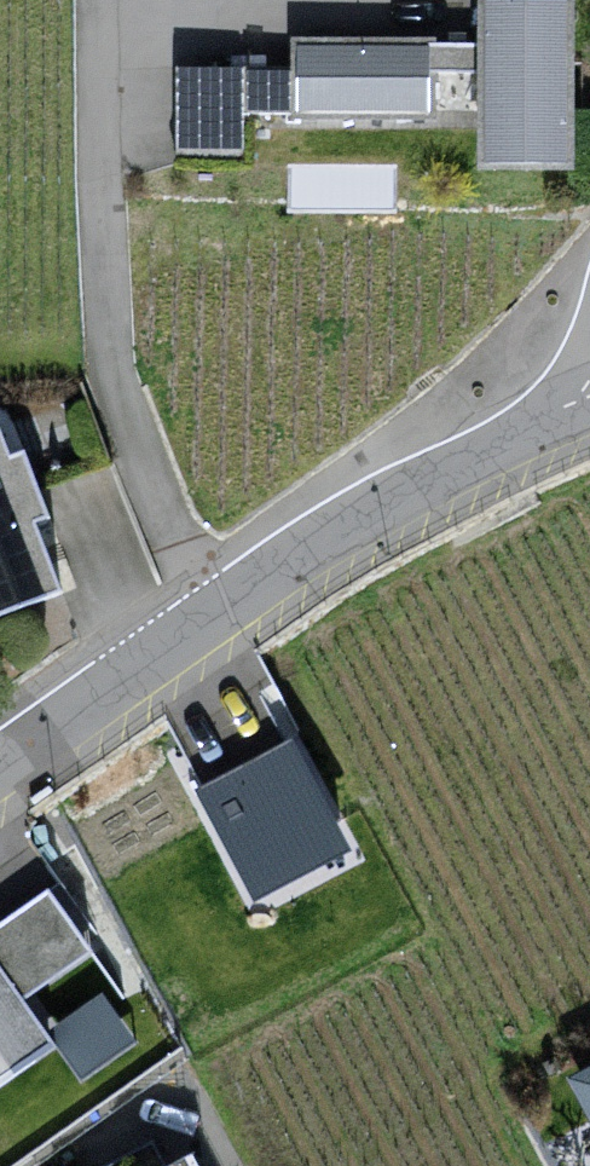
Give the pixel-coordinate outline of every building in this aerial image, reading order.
[(580,0),(486,3),(483,180),(579,179),(580,0)] [(437,46),(298,51),(298,81),(297,123),(434,125),(437,46)] [(297,123),(298,81),(177,80),(182,179),(248,178),(252,137),(297,138),(297,123)] [(327,195),(392,198),(395,155),(330,152),(327,195)] [(0,432),(0,628),(74,599),(45,528),(54,525),(27,459),(14,464),(1,431),(0,432)] [(253,888),(354,834),(295,721),(193,775),(253,888)] [(43,1040),(16,1000),(85,952),(46,896),(0,928),(0,1069),(43,1040)] [(569,1080),(589,1117),(589,1068),(569,1080)] [(149,1140),(102,1165),(163,1165),(149,1140)] [(182,1157),(165,1165),(187,1165),(182,1157)]
